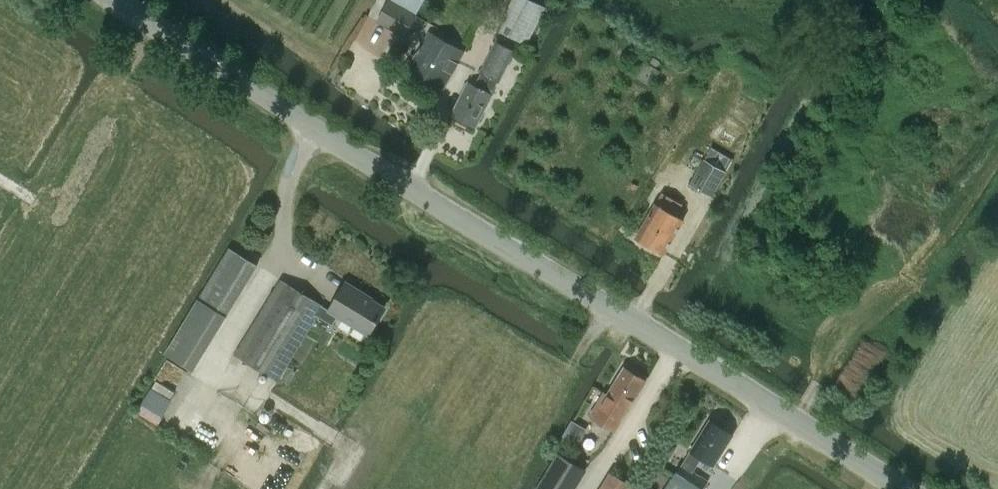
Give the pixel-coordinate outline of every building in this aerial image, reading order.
[(391,0),(390,0),(378,21),(405,36),(425,0),(391,0)] [(545,8),(529,0),(513,0),(498,31),(527,45),(545,8)] [(442,93),(465,52),(429,32),(406,73),(442,93)] [(498,82),(515,50),(496,41),(480,73),(482,73),(476,85),(469,82),(451,116),(475,128),(492,94),(491,93),(497,81),(498,82)] [(634,75),(652,85),(664,64),(646,54),(634,75)] [(711,196),(726,171),(705,159),(691,183),(711,196)] [(664,254),(684,220),(676,215),(683,204),(663,192),(656,204),(656,203),(636,237),(645,242),(645,246),(652,250),(653,250),(656,249),(664,254)] [(230,247),(165,354),(192,370),(258,264),(230,247)] [(278,381),(318,315),(333,325),(339,315),(369,333),(385,308),(346,284),(330,310),(324,306),(324,305),(282,279),(235,354),(278,381)] [(608,395),(605,393),(591,415),(615,430),(646,380),(625,367),(608,395)] [(156,381),(143,404),(161,415),(175,392),(156,381)] [(158,424),(163,416),(143,404),(138,413),(158,424)] [(733,435),(710,420),(683,464),(681,463),(672,478),(671,478),(664,488),(703,488),(709,480),(693,471),(702,457),(714,465),(733,435)] [(558,452),(535,488),(575,488),(587,469),(558,452)] [(603,488),(638,488),(613,472),(603,488)]
